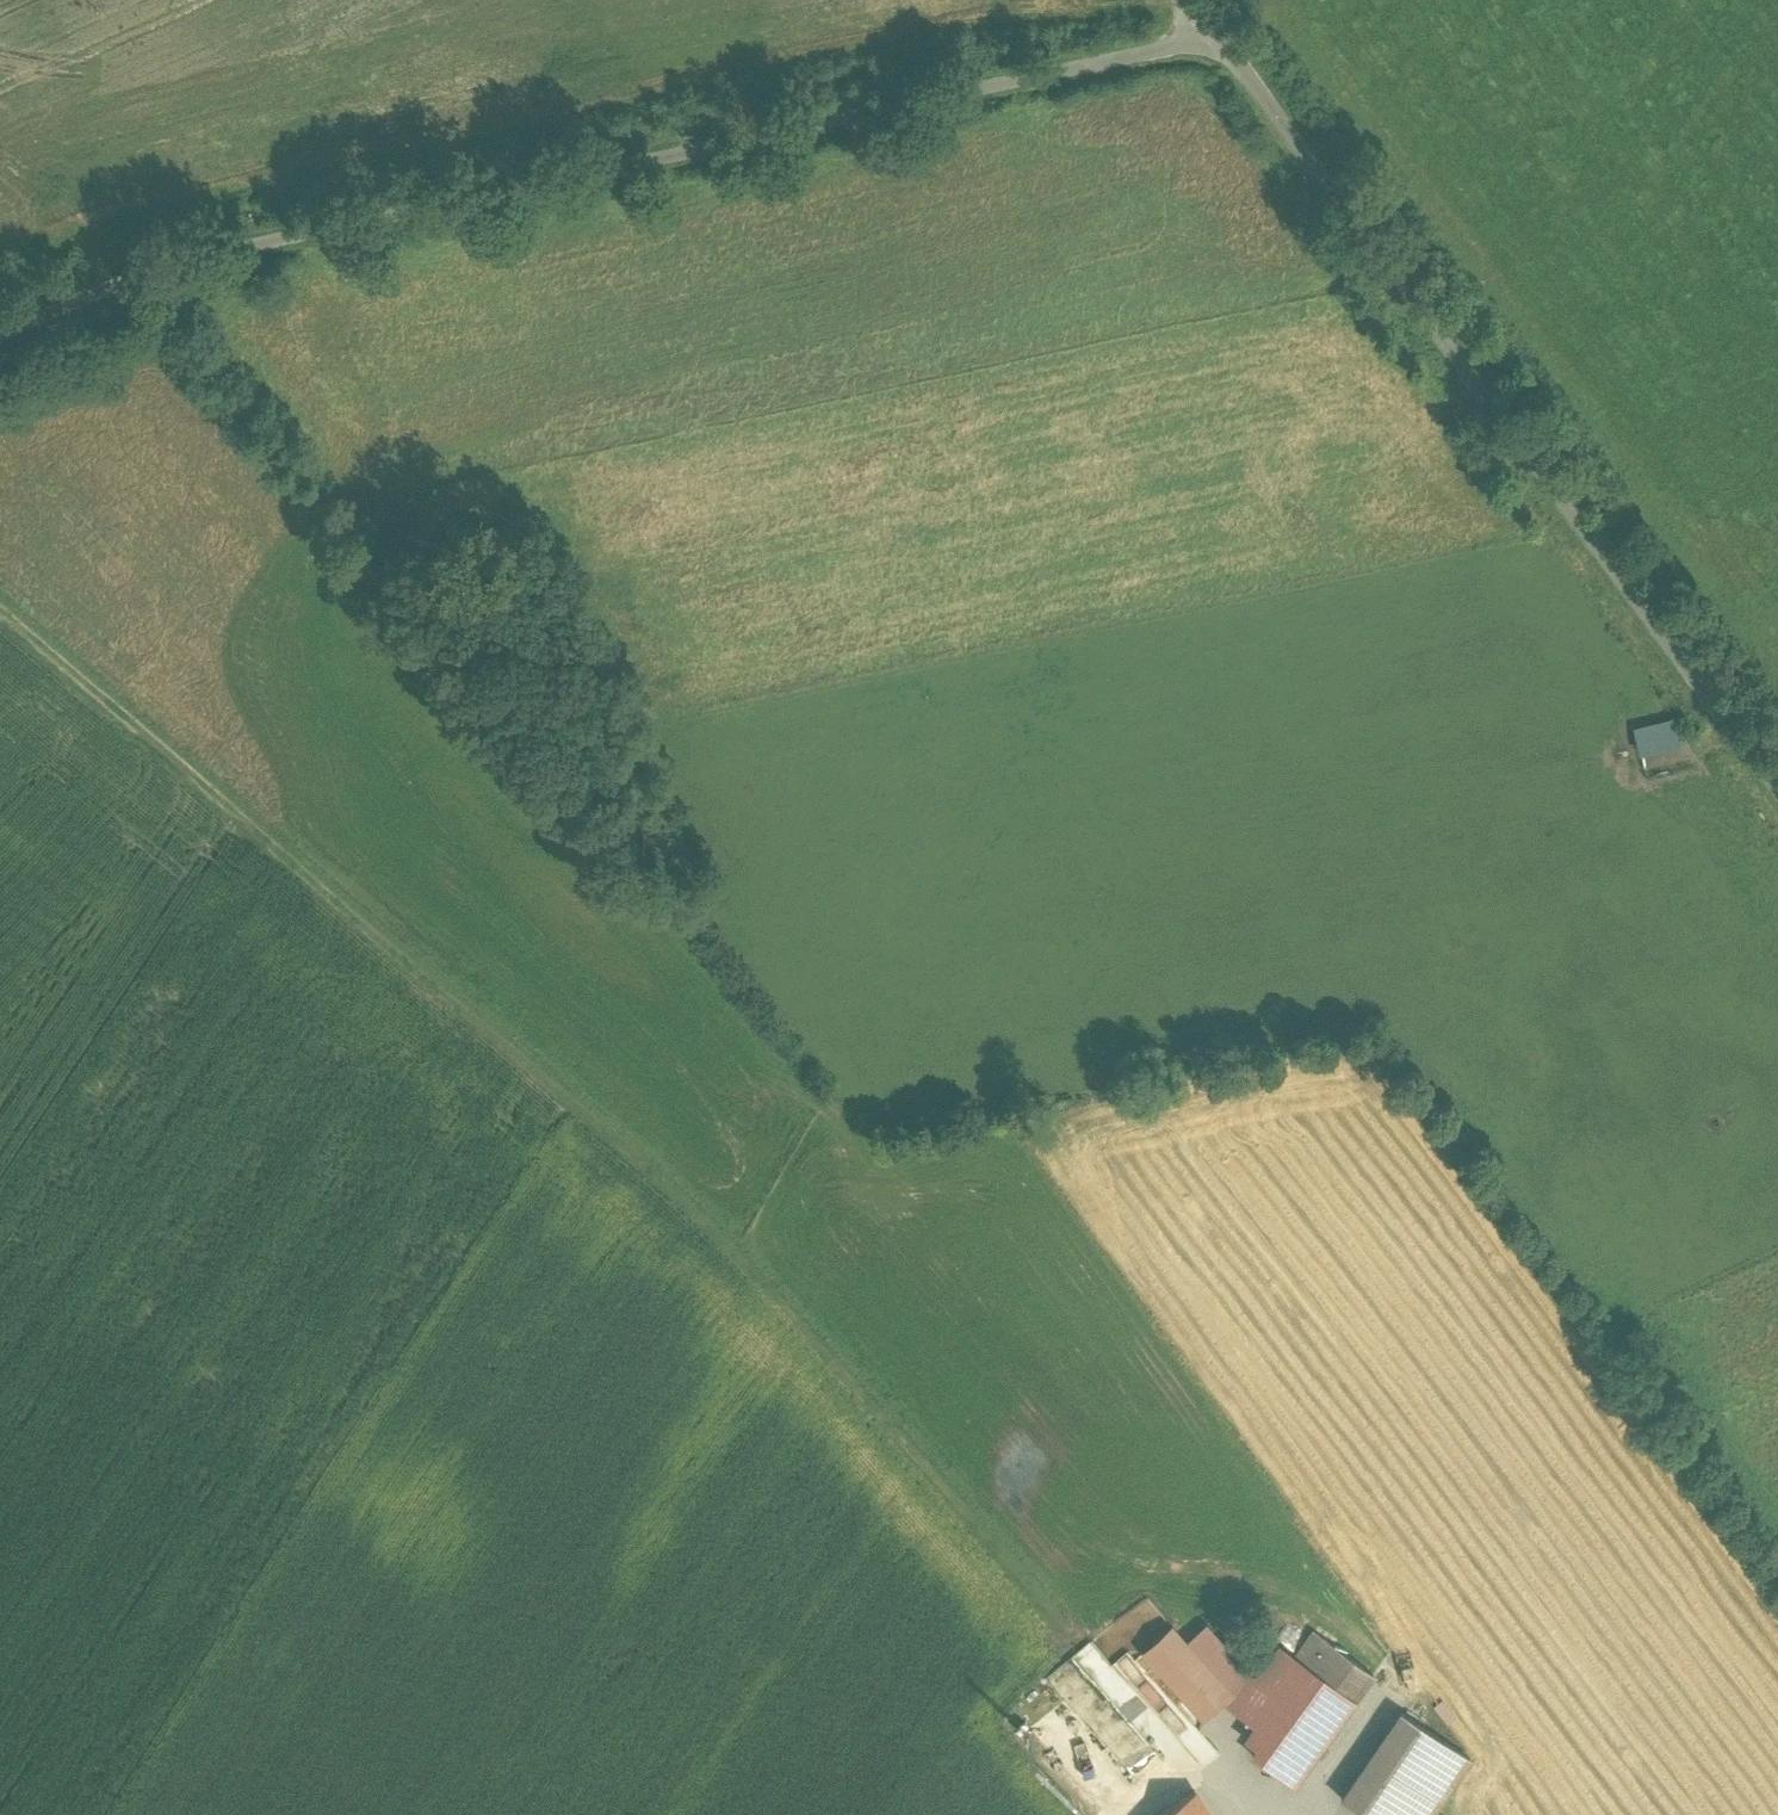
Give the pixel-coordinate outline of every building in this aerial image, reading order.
[(1266,1681),(1214,1622),(1194,1637),(1185,1627),(1151,1654),(1210,1727),(1237,1702),(1243,1713),(1266,1681)] [(1306,1788),(1384,1678),(1318,1631),(1302,1653),(1292,1646),(1266,1681),(1243,1713),(1280,1740),(1266,1760),(1306,1788)] [(1413,1718),(1357,1803),(1375,1814),(1446,1814),(1480,1762),(1413,1718)] [(1205,1799),(1180,1814),(1215,1814),(1205,1799)]
